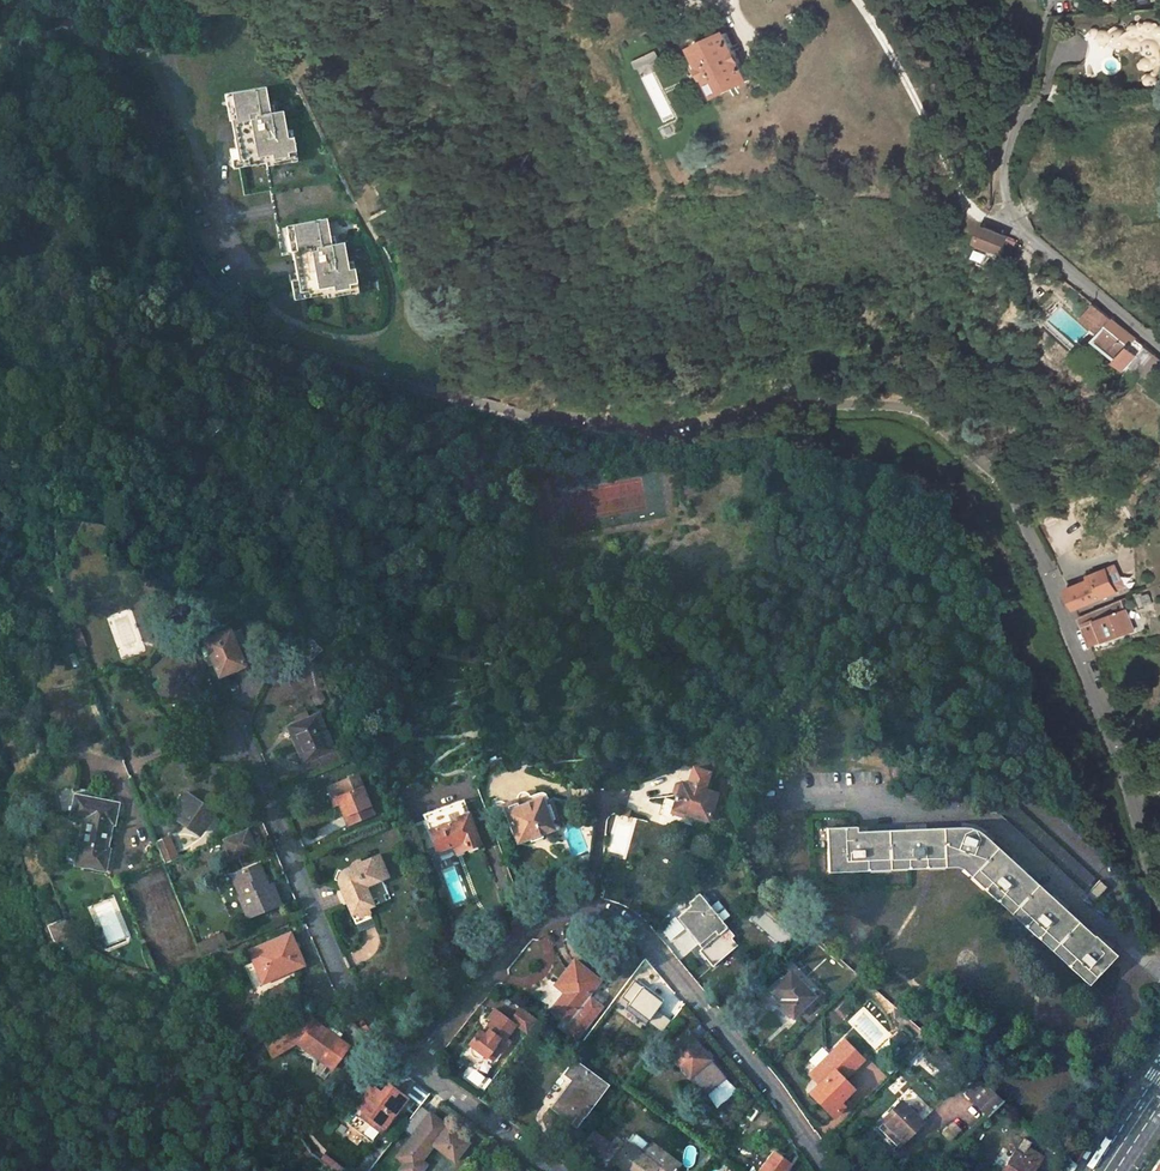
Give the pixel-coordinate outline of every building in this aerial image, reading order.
[(1135,1),(1136,9),(1150,7),(1149,0),(1139,0),(1135,1)] [(1109,48),(1113,51),(1115,53),(1119,53),(1124,51),(1124,50),(1126,46),(1126,48),(1127,51),(1128,52),(1130,53),(1132,53),(1133,52),(1135,52),(1138,51),(1140,51),(1141,54),(1144,57),(1143,59),(1141,60),(1139,63),(1138,64),(1137,65),(1137,67),(1138,68),(1140,69),(1141,71),(1143,72),(1146,72),(1148,72),(1150,71),(1152,69),(1153,67),(1153,65),(1151,61),(1151,59),(1154,58),(1154,66),(1154,70),(1152,74),(1152,75),(1149,76),(1147,77),(1146,79),(1145,82),(1145,85),(1148,88),(1151,89),(1155,89),(1158,86),(1159,84),(1159,81),(1158,79),(1159,73),(1159,56),(1159,53),(1159,51),(1159,46),(1158,41),(1159,40),(1159,26),(1156,26),(1154,27),(1152,29),(1152,27),(1150,26),(1147,24),(1144,25),(1141,27),(1138,27),(1134,27),(1132,26),(1129,26),(1127,27),(1125,29),(1120,31),(1116,30),(1114,29),(1112,29),(1110,30),(1107,33),(1108,36),(1106,34),(1103,32),(1101,32),(1099,32),(1097,33),(1096,35),(1095,32),(1093,31),(1091,30),(1089,30),(1087,32),(1085,34),(1085,36),(1086,38),(1087,40),(1090,41),(1093,41),(1095,39),(1095,40),(1094,41),(1094,43),(1096,44),(1097,44),(1098,48),(1100,51),(1103,51),(1106,50),(1107,48),(1107,45),(1109,48)] [(725,32),(693,48),(716,96),(749,80),(725,32)] [(639,70),(663,60),(659,51),(635,62),(639,70)] [(288,142),(285,124),(283,113),(275,115),(270,116),(268,108),(265,90),(231,96),(236,122),(231,123),(236,152),(238,164),(273,159),(274,162),(290,159),(289,155),(297,153),(295,141),(288,142)] [(224,97),(229,124),(231,123),(236,122),(231,96),(224,97)] [(230,153),(233,173),(240,172),(238,164),(236,152),(230,153)] [(292,255),(297,282),(299,296),(334,290),(334,293),(350,290),(349,284),(357,282),(355,268),(348,269),(344,242),(334,244),(328,245),(327,237),(324,221),(287,228),(292,255)] [(292,255),(287,228),(277,230),(282,257),(292,255)] [(1009,239),(985,228),(979,243),(1002,254),(1009,239)] [(981,254),(976,252),(973,258),(979,260),(981,254)] [(1057,275),(1053,272),(1049,276),(1053,280),(1057,275)] [(1069,285),(1060,277),(1056,282),(1065,289),(1069,285)] [(299,296),(297,282),(291,284),(294,303),(300,302),(299,296)] [(1080,294),(1072,287),(1068,291),(1077,298),(1080,294)] [(1116,322),(1096,306),(1086,318),(1099,329),(1103,324),(1108,328),(1095,343),(1121,365),(1123,363),(1129,369),(1132,365),(1142,374),(1143,373),(1157,356),(1138,341),(1132,348),(1110,330),(1116,322)] [(1157,356),(1143,373),(1155,382),(1159,375),(1159,358),(1157,356)] [(1072,607),(1115,592),(1107,568),(1092,573),(1094,576),(1088,578),(1063,586),(1072,607)] [(1141,606),(1154,602),(1151,591),(1138,595),(1141,606)] [(1087,644),(1130,629),(1120,600),(1075,615),(1087,644)] [(110,614),(117,655),(142,651),(134,610),(110,614)] [(72,629),(77,648),(87,646),(81,627),(72,629)] [(216,636),(199,644),(205,659),(209,658),(217,673),(221,674),(243,665),(235,648),(244,645),(238,632),(230,635),(228,630),(228,629),(227,629),(226,628),(225,627),(224,627),(223,627),(222,627),(221,627),(220,627),(219,627),(218,628),(217,628),(217,629),(216,630),(215,631),(215,632),(215,633),(215,634),(215,635),(216,636)] [(312,693),(314,703),(326,701),(324,690),(312,693)] [(327,750),(312,714),(285,725),(300,762),(305,760),(309,768),(334,757),(330,749),(327,750)] [(607,751),(597,752),(598,765),(608,763),(610,756),(607,751)] [(368,803),(356,774),(330,784),(342,814),(344,813),(348,823),(369,815),(365,804),(368,803)] [(727,782),(721,780),(716,794),(723,797),(727,782)] [(714,794),(679,782),(669,812),(682,817),(683,814),(705,821),(705,819),(710,820),(714,809),(709,807),(714,794)] [(117,803),(73,794),(68,816),(82,819),(73,864),(104,871),(108,849),(106,848),(110,825),(113,825),(117,803)] [(211,814),(185,795),(172,814),(198,832),(211,814)] [(517,801),(504,806),(506,811),(504,812),(515,841),(551,828),(548,822),(554,820),(548,803),(542,806),(539,798),(519,806),(517,801)] [(478,845),(461,799),(423,814),(425,820),(407,826),(413,841),(431,834),(437,851),(457,843),(460,851),(478,845)] [(999,819),(1094,902),(1107,887),(1011,804),(999,819)] [(1068,966),(1089,985),(1116,955),(985,840),(983,838),(980,836),(977,835),(975,834),(972,833),(969,832),(966,831),(963,830),(960,830),(957,830),(825,838),(827,871),(963,865),(1072,962),(1068,966)] [(246,831),(223,841),(231,860),(255,850),(246,831)] [(164,865),(177,860),(166,832),(153,837),(164,865)] [(384,880),(376,858),(357,865),(356,862),(348,866),(347,870),(342,872),(340,873),(338,875),(337,877),(336,878),(335,880),(335,882),(335,884),(352,926),(368,919),(364,910),(370,907),(364,892),(367,888),(365,883),(375,879),(376,884),(384,880)] [(263,877),(258,865),(236,874),(245,896),(238,899),(246,919),(278,906),(271,886),(267,887),(263,877)] [(245,896),(236,874),(229,877),(238,899),(245,896)] [(367,888),(376,884),(375,879),(365,883),(367,888)] [(688,907),(675,918),(697,944),(713,929),(716,932),(723,925),(697,895),(685,904),(688,907)] [(74,945),(64,919),(49,925),(60,951),(74,945)] [(732,934),(723,925),(716,932),(713,929),(697,944),(702,949),(700,951),(714,965),(734,946),(729,937),(732,934)] [(290,934),(248,952),(261,981),(290,968),(291,970),(303,965),(290,934)] [(79,935),(73,938),(76,944),(82,942),(79,935)] [(201,960),(216,953),(212,943),(197,950),(201,960)] [(552,1009),(565,1019),(560,1025),(575,1037),(598,1007),(584,996),(596,981),(573,962),(554,986),(564,994),(552,1009)] [(815,997),(790,971),(772,989),(784,1000),(776,1007),(789,1020),(792,1017),(794,1018),(815,997)] [(491,1028),(485,1035),(483,1033),(479,1031),(469,1044),(472,1045),(470,1047),(470,1049),(470,1052),(471,1054),(472,1056),(474,1058),(476,1059),(478,1059),(480,1059),(482,1058),(484,1057),(485,1056),(487,1057),(495,1048),(502,1052),(510,1042),(506,1038),(516,1026),(527,1034),(537,1020),(521,1007),(510,1021),(495,1010),(488,1019),(492,1022),(488,1026),(491,1028)] [(261,1040),(267,1052),(275,1047),(277,1050),(293,1041),(330,1068),(347,1044),(314,1019),(310,1013),(261,1040)] [(727,1078),(689,1033),(669,1051),(706,1095),(727,1078)] [(831,1116),(841,1106),(837,1102),(850,1089),(842,1080),(863,1060),(843,1040),(808,1075),(818,1086),(810,1094),(831,1116)] [(885,1045),(871,1058),(885,1073),(899,1059),(885,1045)] [(815,1064),(828,1053),(823,1047),(810,1059),(815,1064)] [(604,1087),(571,1062),(564,1073),(574,1080),(551,1108),(570,1123),(568,1125),(573,1129),(582,1118),(580,1117),(604,1087)] [(471,1063),(463,1073),(482,1090),(491,1080),(471,1063)] [(1003,1099),(980,1079),(965,1092),(987,1115),(1003,1099)] [(371,1140),(405,1096),(398,1090),(395,1093),(390,1090),(391,1090),(392,1089),(392,1088),(392,1087),(392,1086),(391,1085),(389,1084),(388,1084),(387,1084),(386,1085),(385,1086),(381,1091),(370,1084),(343,1118),(371,1140)] [(898,1102),(879,1122),(900,1142),(918,1121),(898,1102)] [(419,1163),(447,1129),(418,1105),(395,1133),(407,1138),(389,1160),(397,1167),(394,1170),(425,1170),(426,1169),(419,1163)] [(940,1131),(949,1141),(962,1129),(953,1119),(940,1131)] [(589,1130),(600,1140),(608,1130),(596,1121),(589,1130)] [(1001,1170),(1032,1170),(1042,1155),(1027,1147),(1030,1141),(1020,1136),(1001,1170)] [(654,1140),(646,1151),(629,1140),(616,1157),(634,1170),(653,1170),(655,1169),(658,1170),(674,1170),(683,1161),(654,1140)] [(791,1165),(774,1153),(760,1170),(786,1170),(791,1165)] [(1151,1170),(1159,1170),(1159,1157),(1151,1170)] [(1063,1169),(1066,1170),(1072,1170),(1076,1164),(1069,1158),(1063,1169)]
